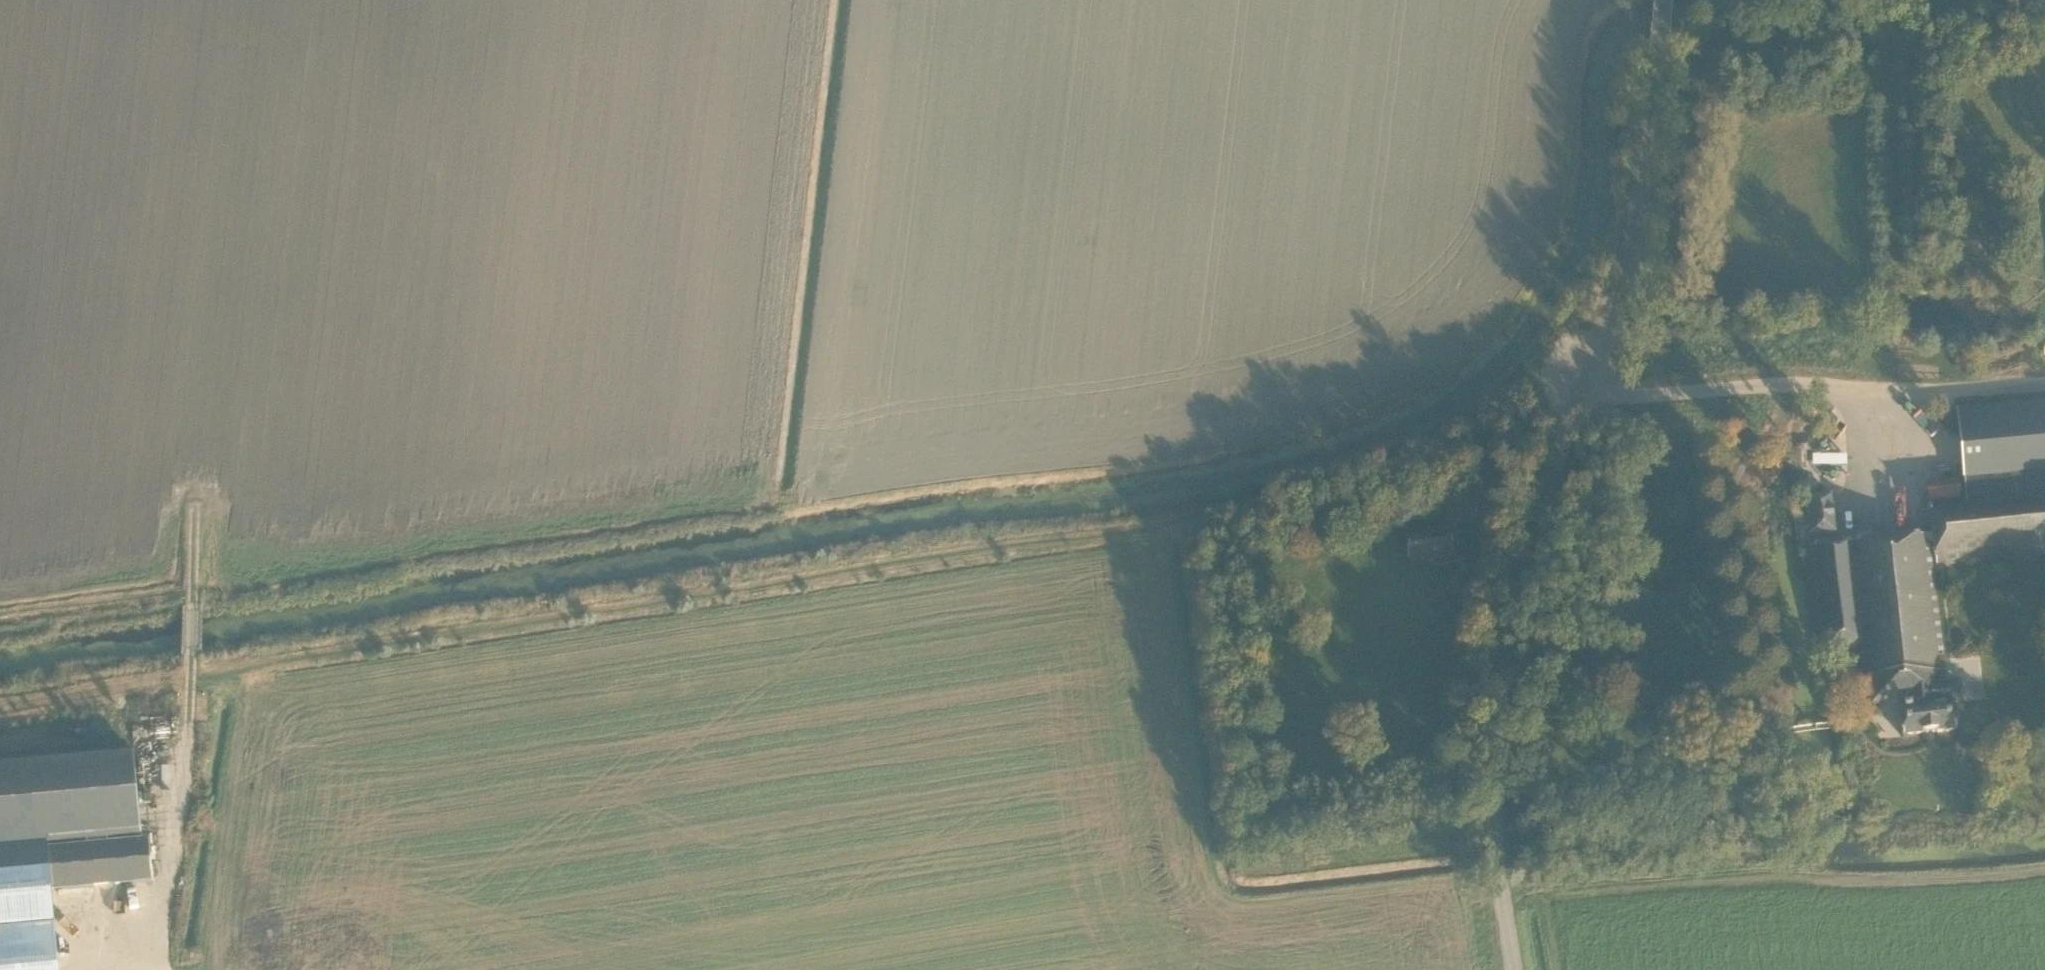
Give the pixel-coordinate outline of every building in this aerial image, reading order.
[(1827,537),(1815,538),(1816,545),(1807,546),(1820,648),(1859,644),(1867,705),(1897,702),(1902,736),(1953,730),(1950,704),(1959,703),(1956,683),(1936,685),(1936,678),(1943,678),(1927,546),(1933,546),(1935,566),(2044,553),(2044,403),(1955,411),(1961,479),(1925,483),(1931,532),(1827,544),(1827,537)] [(1891,486),(1900,487),(1905,455),(1896,454),(1891,486)] [(1815,538),(1827,537),(1835,536),(1835,531),(1830,494),(1805,497),(1809,534),(1814,534),(1815,538)] [(51,891),(153,882),(149,840),(108,844),(107,834),(141,831),(134,755),(0,767),(0,969),(59,969),(51,891)]
